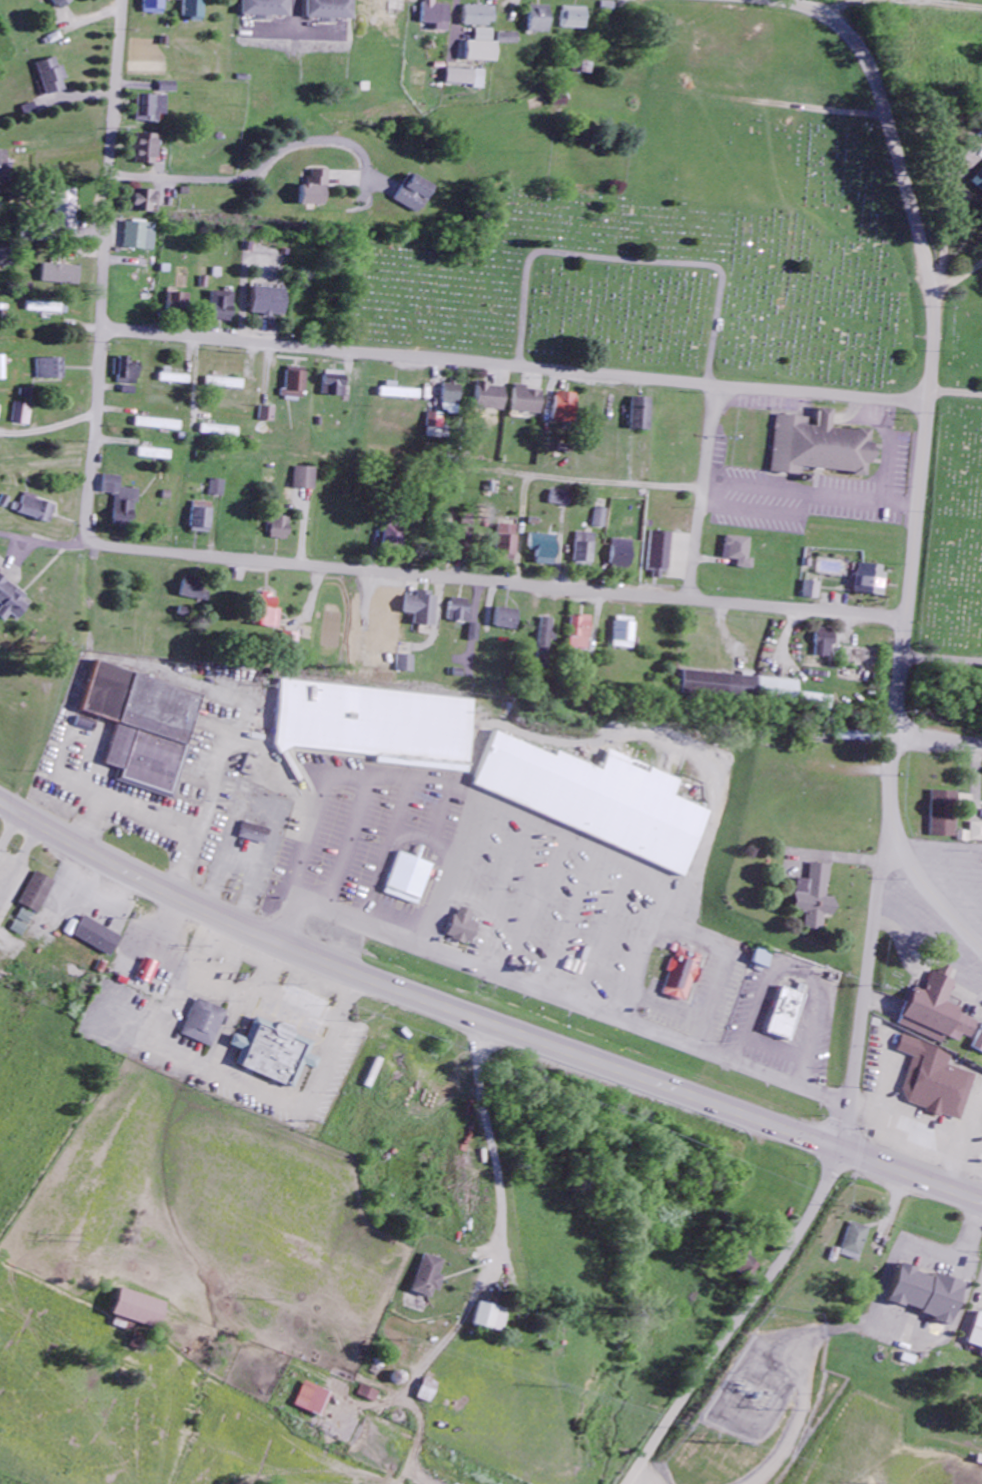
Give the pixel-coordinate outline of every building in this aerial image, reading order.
[(57,10),(73,0),(51,0),(57,10)] [(165,0),(145,0),(144,15),(164,15),(165,0)] [(192,18),(192,22),(204,22),(204,0),(184,0),(184,18),(192,18)] [(272,22),(272,18),(289,18),(290,0),(244,0),(243,16),(258,17),(258,22),(272,22)] [(307,19),(353,20),(353,0),(307,0),(307,19)] [(436,32),(449,32),(450,5),(435,5),(436,0),(424,0),(423,25),(437,25),(436,32)] [(532,34),(553,33),(552,6),(531,7),(532,34)] [(465,26),(496,27),(496,8),(465,7),(465,26)] [(590,9),(565,8),(564,29),(589,30),(590,9)] [(499,43),(494,43),(494,30),(477,30),(477,42),(468,42),(468,62),(499,63),(499,43)] [(521,33),(501,34),(501,45),(521,45),(521,33)] [(65,91),(62,81),(67,79),(63,66),(58,68),(55,58),(36,65),(46,97),(65,91)] [(487,88),(487,71),(449,70),(449,87),(487,88)] [(177,83),(161,83),(161,94),(178,93),(177,83)] [(169,97),(138,96),(138,123),(161,123),(161,115),(168,115),(169,97)] [(159,165),(160,135),(137,135),(137,165),(159,165)] [(0,152),(0,187),(12,187),(11,152),(0,152)] [(331,206),(330,171),(313,171),(314,186),(306,186),(306,207),(331,206)] [(981,192),(981,172),(972,183),(981,192)] [(427,214),(439,185),(412,175),(401,204),(427,214)] [(159,191),(135,190),(135,213),(158,213),(159,191)] [(79,232),(79,191),(60,191),(59,231),(79,232)] [(127,250),(157,250),(158,225),(128,224),(127,250)] [(0,250),(0,268),(14,268),(13,249),(0,250)] [(81,287),(83,269),(45,265),(43,283),(81,287)] [(289,290),(256,289),(255,316),(288,317),(289,290)] [(235,323),(236,294),(213,293),(213,322),(235,323)] [(171,311),(191,311),(192,295),(171,295),(171,311)] [(68,314),(68,305),(28,304),(27,313),(68,314)] [(37,381),(65,381),(65,359),(37,360),(37,381)] [(131,359),(117,359),(116,386),(140,386),(140,364),(131,364),(131,359)] [(286,398),(306,399),(308,369),(287,368),(286,398)] [(171,376),(171,369),(162,369),(161,384),(189,385),(189,377),(171,376)] [(325,397),(347,397),(348,373),(326,372),(325,397)] [(243,390),(244,381),(208,379),(208,389),(243,390)] [(420,391),(397,390),(398,384),(387,383),(387,389),(380,389),(380,399),(420,400),(420,391)] [(460,415),(461,386),(444,385),(443,415),(460,415)] [(506,387),(478,385),(477,410),(505,411),(506,387)] [(528,386),(515,386),(514,414),(542,415),(543,392),(528,392),(528,386)] [(577,394),(556,393),(555,423),(576,424),(577,394)] [(654,399),(634,399),(633,431),(653,432),(654,399)] [(29,426),(31,406),(13,404),(11,425),(29,426)] [(276,409),(261,407),(259,421),(274,424),(276,409)] [(775,413),(806,416),(806,425),(815,426),(817,407),(830,408),(828,427),(855,430),(855,427),(869,428),(868,441),(870,441),(870,446),(872,447),(871,458),(869,458),(868,462),(865,462),(864,474),(850,473),(851,471),(801,465),(800,475),(769,471),(775,413)] [(451,429),(443,428),(443,415),(428,414),(427,439),(450,440),(451,429)] [(135,430),(180,431),(180,422),(135,420),(135,430)] [(137,459),(170,461),(170,451),(137,450),(137,459)] [(295,490),(317,491),(317,470),(296,469),(295,490)] [(136,527),(138,490),(122,490),(122,477),(105,477),(104,494),(116,495),(115,526),(136,527)] [(225,482),(211,480),(209,496),(224,498),(225,482)] [(553,505),(573,508),(575,495),(555,491),(553,505)] [(13,513),(51,525),(57,505),(25,495),(22,507),(16,505),(13,513)] [(212,511),(193,510),(192,534),(211,535),(212,511)] [(610,510),(598,510),(598,528),(610,528),(610,510)] [(291,519),(271,518),(270,541),(291,541),(291,519)] [(388,544),(406,546),(408,527),(391,525),(388,544)] [(503,526),(503,553),(522,553),(522,527),(503,526)] [(479,553),(478,529),(464,529),(464,554),(479,553)] [(659,580),(667,580),(667,574),(675,574),(677,534),(655,533),(654,573),(659,573),(659,580)] [(579,565),(598,565),(600,535),(581,534),(579,565)] [(561,567),(562,536),(536,535),(535,550),(543,550),(542,566),(561,567)] [(755,539),(730,538),(729,561),(742,561),(742,569),(757,570),(758,561),(754,560),(755,539)] [(638,541),(618,541),(617,570),(637,570),(638,541)] [(858,594),(885,597),(888,568),(861,565),(858,594)] [(22,603),(27,596),(0,578),(0,604),(3,606),(0,610),(0,619),(5,622),(9,616),(19,622),(29,607),(22,603)] [(211,593),(202,591),(204,580),(186,578),(183,599),(209,603),(211,593)] [(807,600),(823,600),(824,583),(808,583),(807,600)] [(280,630),(282,610),(278,610),(279,597),(259,594),(255,627),(280,630)] [(421,627),(443,628),(445,595),(424,594),(423,598),(413,598),(412,615),(421,616),(421,627)] [(457,622),(478,624),(480,601),(459,599),(457,622)] [(503,629),(524,631),(526,612),(506,609),(503,629)] [(576,618),(575,650),(595,651),(596,618),(576,618)] [(617,649),(638,651),(641,620),(620,618),(617,649)] [(555,641),(561,642),(562,632),(558,632),(559,620),(547,619),(542,670),(553,671),(555,641)] [(488,626),(479,625),(477,641),(486,643),(488,626)] [(838,630),(820,630),(819,658),(837,659),(838,630)] [(406,673),(421,674),(421,657),(406,656),(406,673)] [(97,658),(202,694),(185,743),(189,745),(171,798),(114,778),(118,766),(104,761),(117,722),(80,709),(97,658)] [(685,694),(835,705),(836,697),(802,695),(803,682),(687,673),(685,694)] [(466,771),(371,762),(372,754),(275,745),(281,679),(473,697),(466,771)] [(681,876),(471,783),(495,729),(553,754),(555,749),(599,768),(609,746),(680,777),(673,794),(710,810),(681,876)] [(874,734),(839,732),(839,741),(874,742),(874,734)] [(958,839),(959,794),(935,793),(934,839),(958,839)] [(981,843),(981,825),(973,824),(972,833),(960,833),(959,843),(981,843)] [(396,849),(429,862),(414,903),(381,890),(396,849)] [(831,866),(811,865),(810,881),(797,880),(794,913),(805,914),(804,929),(823,931),(824,917),(835,918),(837,900),(828,899),(831,866)] [(57,884),(38,874),(21,906),(40,916),(57,884)] [(475,922),(469,941),(462,939),(460,943),(448,939),(449,935),(445,933),(451,914),(453,915),(455,906),(468,911),(466,919),(475,922)] [(24,938),(35,916),(23,910),(13,933),(24,938)] [(75,939),(114,957),(123,937),(84,919),(75,939)] [(688,1005),(703,957),(693,954),(695,950),(678,944),(662,997),(688,1005)] [(774,955),(757,950),(753,966),(770,970),(774,955)] [(161,966),(146,959),(137,980),(152,986),(161,966)] [(900,1027),(943,1045),(946,1038),(959,1044),(962,1037),(971,1040),(978,1023),(959,1016),(962,1010),(947,1004),(956,983),(949,981),(953,970),(942,966),(938,975),(932,973),(924,993),(915,989),(900,1027)] [(808,997),(782,988),(767,1033),(793,1042),(808,997)] [(194,997),(224,1010),(208,1045),(179,1032),(194,997)] [(252,1016),(272,1025),(278,1022),(290,1027),(291,1033),(311,1042),(306,1053),(316,1058),(312,1069),(301,1064),(290,1088),(232,1061),(238,1048),(227,1043),(231,1033),(242,1038),(252,1016)] [(981,1055),(981,1028),(972,1050),(981,1055)] [(963,1123),(979,1077),(951,1068),(955,1055),(905,1039),(900,1053),(917,1058),(903,1103),(963,1123)] [(859,1263),(871,1230),(851,1223),(839,1256),(859,1263)] [(440,1294),(445,1279),(440,1277),(445,1263),(426,1256),(413,1293),(432,1300),(435,1293),(440,1294)] [(737,1269),(751,1280),(761,1267),(747,1256),(737,1269)] [(956,1325),(968,1286),(936,1277),(904,1268),(892,1306),(956,1325)] [(166,1306),(119,1291),(111,1318),(158,1332),(166,1306)] [(474,1327),(504,1335),(510,1312),(481,1304),(474,1327)] [(980,1314),(970,1346),(981,1350),(981,1315),(980,1314)] [(129,1349),(141,1353),(146,1337),(134,1333),(129,1349)] [(421,1401),(435,1405),(441,1385),(427,1381),(421,1401)] [(325,1418),(332,1393),(304,1384),(297,1409),(325,1418)] [(360,1397),(377,1405),(383,1395),(365,1386),(360,1397)]
